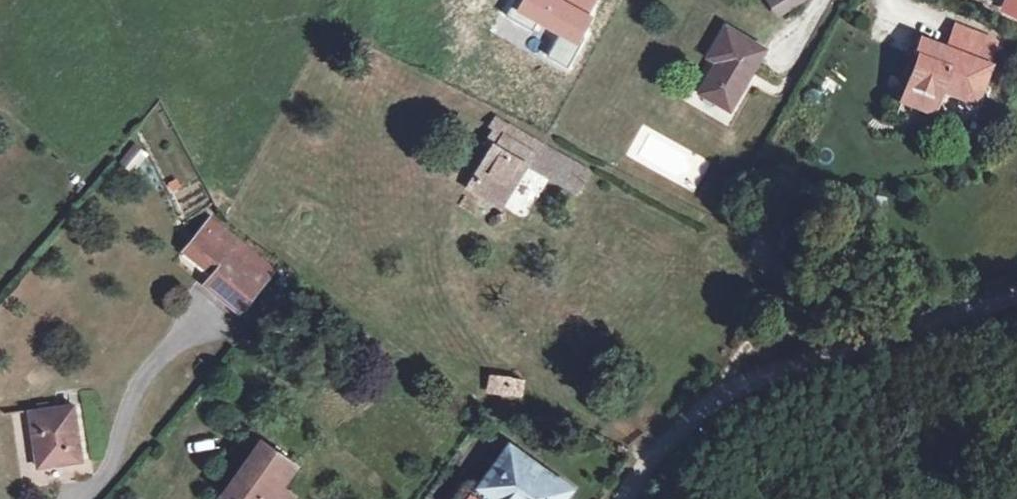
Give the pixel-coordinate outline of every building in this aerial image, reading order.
[(767,12),(787,0),(760,0),(767,12)] [(715,24),(699,50),(704,55),(684,84),(716,105),(752,49),(715,24)] [(915,120),(924,98),(959,111),(972,77),(970,76),(979,53),(939,38),(931,61),(904,51),(898,67),(901,68),(884,108),(915,120)] [(562,191),(577,167),(546,149),(495,119),(489,130),(480,125),(474,138),(483,144),(458,185),(488,205),(515,164),(562,191)] [(140,167),(144,149),(127,145),(123,163),(140,167)] [(173,239),(201,263),(219,242),(252,270),(260,260),(200,207),(173,239)] [(201,263),(193,272),(226,299),(252,270),(219,242),(201,263)] [(489,367),(483,381),(500,387),(505,373),(489,367)] [(12,406),(19,459),(63,452),(56,400),(12,406)] [(274,485),(265,477),(280,455),(246,429),(197,498),(264,498),(274,485)] [(463,479),(491,498),(541,498),(554,479),(491,434),(463,479)]
